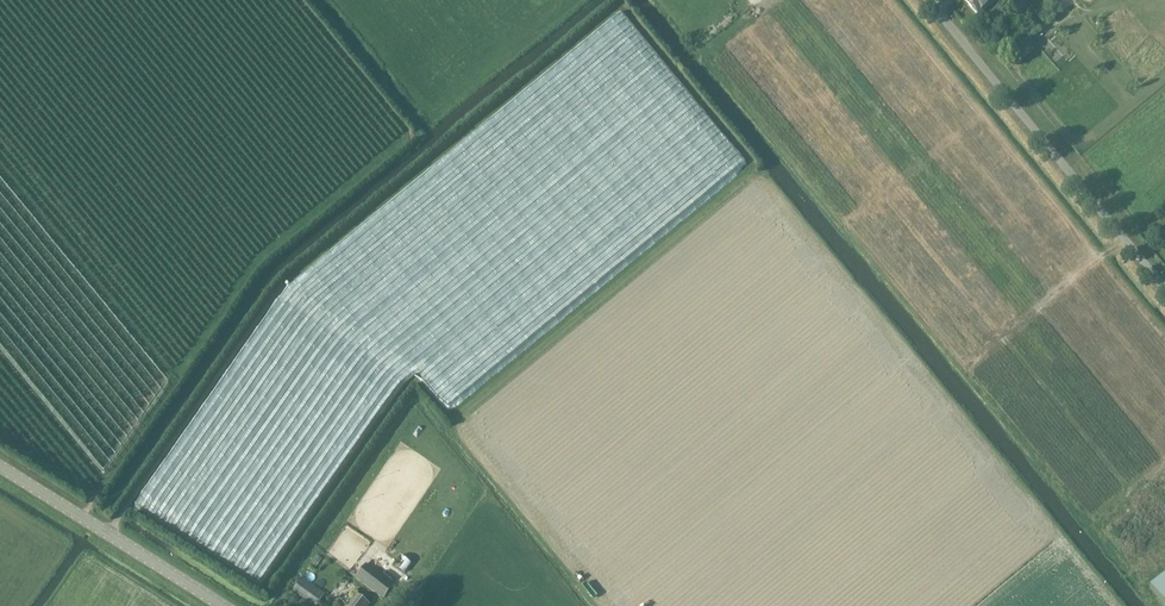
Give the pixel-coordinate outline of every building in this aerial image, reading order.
[(996,0),(965,0),(964,1),(977,16),(996,0)] [(357,578),(384,598),(394,585),(367,564),(357,578)] [(1164,605),(1164,575),(1150,587),(1164,605)] [(316,605),(317,605),(326,594),(303,577),(293,590),(316,605)] [(355,597),(348,605),(367,605),(355,597)]
